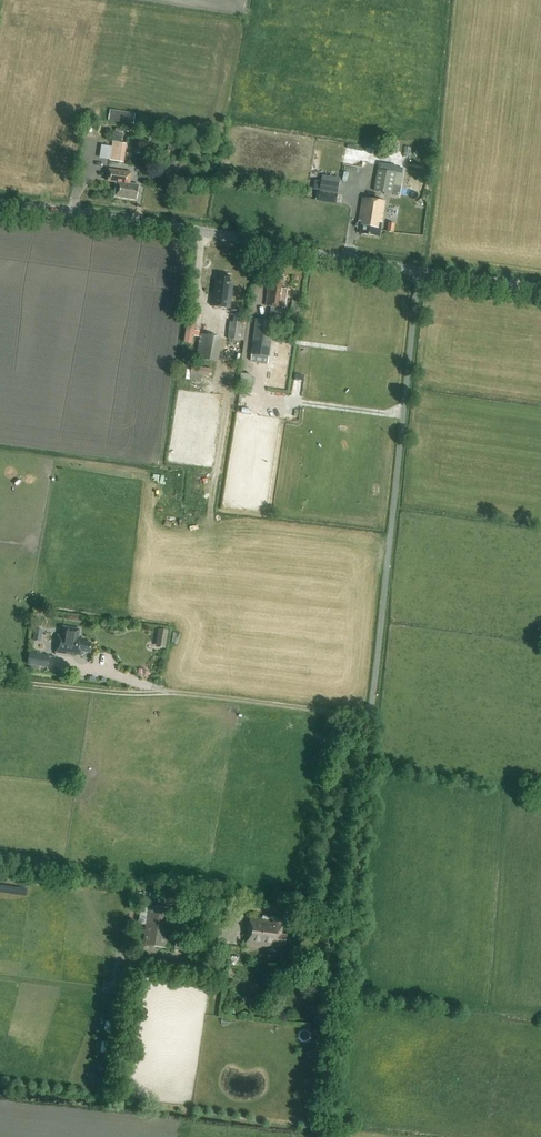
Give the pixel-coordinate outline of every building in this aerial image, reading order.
[(110,109),(108,120),(133,124),(135,113),(110,109)] [(122,143),(112,141),(110,160),(119,161),(122,143)] [(137,199),(139,185),(128,183),(130,180),(131,173),(109,169),(108,180),(117,182),(114,195),(137,199)] [(378,169),(374,190),(391,193),(399,194),(400,187),(393,186),(395,172),(378,169)] [(318,200),(336,203),(337,193),(319,190),(318,200)] [(380,236),(385,201),(373,199),(363,197),(358,229),(361,229),(360,233),(380,236)] [(213,297),(212,306),(230,308),(233,281),(228,280),(229,275),(219,274),(219,279),(215,279),(213,294),(212,297),(213,297)] [(278,307),(284,308),(287,288),(281,288),(282,282),(273,281),(272,287),(269,286),(267,306),(271,306),(270,313),(277,314),(278,307)] [(292,300),(291,310),(299,311),(300,301),(292,300)] [(188,316),(197,318),(199,304),(190,303),(188,316)] [(230,314),(227,338),(240,340),(243,315),(230,314)] [(268,364),(274,321),(255,318),(250,360),(252,362),(268,364)] [(214,359),(221,335),(204,331),(198,355),(214,359)] [(230,362),(240,363),(242,343),(232,342),(230,362)] [(244,383),(256,384),(256,372),(244,372),(244,383)] [(61,626),(60,634),(59,634),(56,652),(82,656),(83,651),(89,652),(91,643),(83,642),(84,638),(79,637),(81,628),(61,626)] [(159,628),(157,637),(166,639),(168,630),(159,628)] [(33,640),(41,641),(43,630),(35,629),(33,640)] [(47,666),(49,655),(29,652),(27,663),(47,666)] [(148,905),(143,944),(166,948),(171,908),(148,905)] [(285,945),(286,935),(281,935),(283,925),(282,925),(282,924),(272,923),(272,924),(268,923),(268,921),(251,919),(248,943),(278,947),(279,944),(285,945)] [(195,952),(197,940),(176,937),(174,949),(195,952)] [(322,991),(329,992),(330,982),(323,982),(322,991)]
